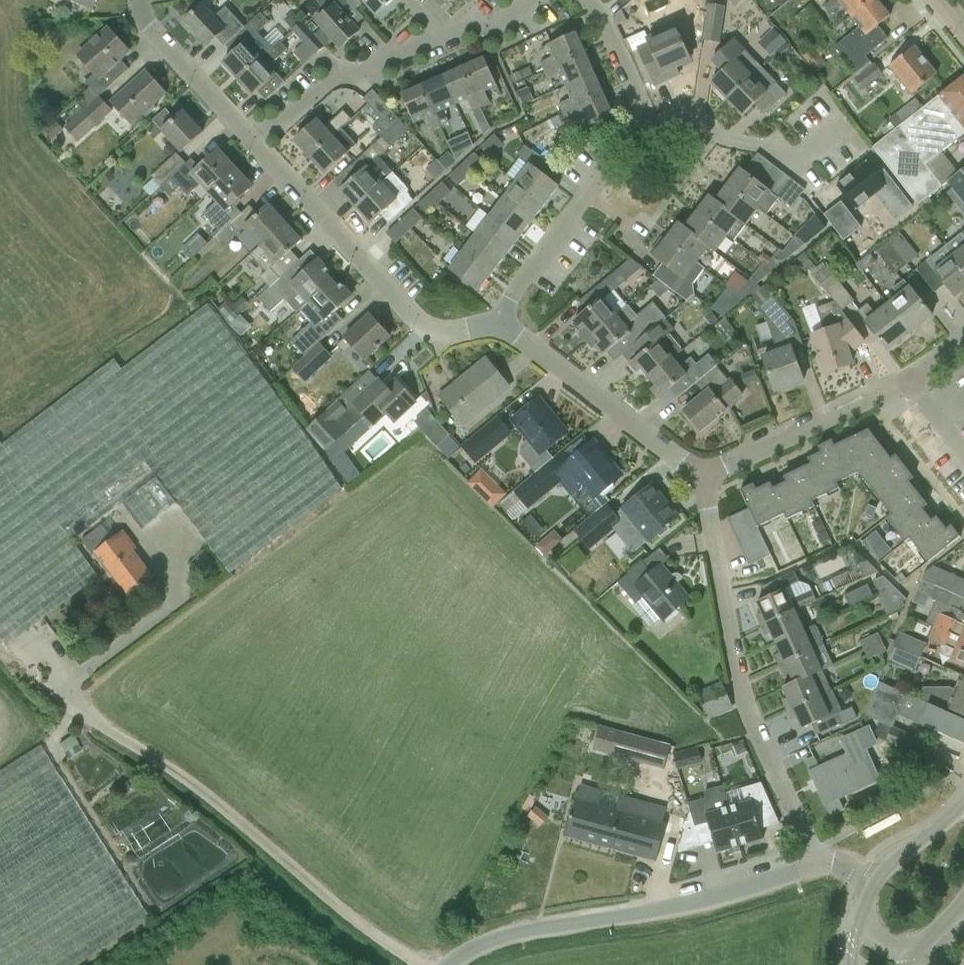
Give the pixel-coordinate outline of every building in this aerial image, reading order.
[(91,10),(91,11),(92,11),(97,0),(70,0),(91,10)] [(347,0),(314,0),(326,13),(316,22),(326,34),(340,49),(359,31),(342,13),(351,5),(347,0)] [(362,0),(376,15),(385,6),(386,7),(394,0),(362,0)] [(869,0),(831,0),(823,7),(829,14),(841,5),(849,15),(869,0)] [(859,28),(834,48),(856,75),(870,63),(866,57),(888,39),(878,26),(890,17),(877,0),(869,0),(849,15),(859,28)] [(216,38),(224,47),(244,27),(225,7),(214,18),(202,5),(199,8),(184,22),(207,46),(216,38)] [(718,41),(723,7),(708,5),(703,39),(718,41)] [(268,23),(259,14),(241,31),(250,40),(268,23)] [(315,55),(324,47),(301,21),(292,30),(315,55)] [(42,22),(33,28),(40,38),(48,32),(42,22)] [(317,29),(312,24),(308,27),(313,33),(317,29)] [(683,47),(685,46),(676,27),(648,40),(650,44),(639,49),(655,85),(678,75),(674,69),(690,62),(683,47)] [(113,66),(129,52),(108,29),(93,43),(79,56),(94,73),(85,81),(89,86),(81,94),(90,104),(90,105),(99,96),(99,97),(122,76),(113,66)] [(774,29),(764,38),(776,50),(786,41),(774,29)] [(552,57),(540,63),(545,73),(585,55),(576,33),(547,46),(552,57)] [(268,68),(289,50),(280,40),(271,48),(271,49),(237,80),(253,97),(276,76),(268,68)] [(223,64),(237,80),(271,49),(271,48),(264,41),(253,51),(246,43),(223,64)] [(726,99),(760,66),(745,51),(744,51),(743,51),(734,41),(727,48),(712,62),(723,73),(711,84),(726,99)] [(824,42),(814,49),(815,51),(822,59),(827,46),(824,42)] [(912,95),(936,75),(914,47),(889,67),(912,95)] [(815,51),(804,60),(815,74),(827,65),(822,59),(815,51)] [(586,55),(545,73),(548,81),(560,76),(566,89),(595,76),(586,55)] [(484,59),(463,68),(480,108),(490,104),(485,93),(497,87),(492,77),(484,59)] [(511,60),(504,63),(514,85),(521,81),(511,60)] [(855,79),(863,89),(882,75),(874,65),(855,79)] [(760,66),(726,99),(743,116),(754,105),(764,115),(786,95),(776,84),(776,83),(763,69),(760,66)] [(463,68),(442,77),(455,106),(468,100),(472,112),(480,108),(463,68)] [(131,84),(111,102),(132,126),(135,128),(144,120),(141,117),(143,116),(145,119),(156,109),(153,106),(167,94),(146,71),(131,84)] [(560,107),(563,113),(604,95),(595,76),(566,89),(570,99),(559,105),(560,107)] [(895,130),(872,148),(916,206),(917,205),(927,197),(946,183),(930,162),(963,135),(963,76),(923,109),(895,130)] [(421,86),(439,127),(448,123),(443,111),(455,106),(442,77),(421,86)] [(439,127),(421,86),(401,95),(414,124),(426,119),(431,131),(439,127)] [(528,89),(517,93),(522,105),(533,100),(528,89)] [(373,91),(363,99),(377,114),(381,120),(382,120),(392,112),(386,106),(373,91)] [(546,131),(567,122),(579,117),(584,127),(584,129),(613,116),(604,95),(563,113),(542,123),(546,131)] [(64,127),(77,141),(111,110),(99,97),(64,127)] [(896,115),(888,121),(895,130),(923,109),(916,99),(896,115)] [(310,158),(342,129),(351,121),(342,111),(324,128),(317,121),(294,142),(310,158)] [(162,132),(181,153),(202,133),(183,112),(162,132)] [(400,121),(392,112),(382,120),(381,120),(372,128),(381,138),(400,121)] [(487,121),(479,125),(484,136),(491,130),(487,121)] [(56,122),(46,132),(53,139),(63,130),(56,122)] [(342,129),(310,158),(324,175),(356,145),(342,129)] [(494,135),(482,147),(490,157),(503,145),(494,135)] [(340,192),(356,208),(394,173),(378,157),(389,147),(381,139),(358,161),(342,174),(350,183),(340,192)] [(549,180),(557,171),(524,146),(516,156),(529,166),(524,173),(516,182),(545,204),(558,187),(549,180)] [(209,192),(235,168),(218,151),(199,168),(191,159),(186,164),(185,163),(170,177),(188,196),(201,183),(209,192)] [(447,152),(437,162),(446,171),(456,161),(447,152)] [(170,177),(185,163),(176,154),(162,167),(151,177),(153,179),(143,188),(149,196),(160,186),(170,177)] [(483,164),(474,154),(462,165),(471,175),(483,164)] [(753,179),(767,161),(757,154),(743,172),(753,179)] [(436,161),(426,170),(436,181),(446,171),(437,162),(436,161)] [(762,186),(776,168),(767,161),(753,179),(762,186)] [(866,164),(839,184),(857,209),(873,197),(892,224),(911,211),(885,174),(877,179),(866,164)] [(462,165),(450,177),(458,186),(471,175),(462,165)] [(252,187),(235,168),(209,192),(216,200),(202,213),(220,233),(230,225),(241,214),(233,205),(252,187)] [(771,194),(785,175),(776,168),(762,186),(771,194)] [(740,169),(728,185),(758,208),(758,209),(766,215),(778,199),(771,194),(762,186),(753,179),(743,172),(740,169)] [(951,188),(963,204),(963,170),(952,180),(956,185),(951,188)] [(388,224),(410,205),(413,202),(404,192),(408,188),(394,173),(356,208),(370,225),(380,215),(388,224)] [(781,201),(795,182),(785,175),(771,194),(778,199),(781,201)] [(532,221),(545,204),(516,182),(503,199),(532,221)] [(791,209),(805,190),(795,182),(781,201),(791,209)] [(442,184),(429,195),(438,205),(450,193),(442,184)] [(715,201),(746,225),(758,209),(758,208),(728,185),(715,201)] [(438,205),(429,195),(417,206),(426,216),(438,205)] [(697,212),(728,236),(734,240),(746,225),(715,201),(709,196),(697,212)] [(917,205),(916,206),(921,212),(932,204),(927,197),(917,205)] [(503,199),(490,217),(519,239),(532,221),(503,199)] [(839,201),(825,213),(840,231),(854,220),(839,201)] [(250,206),(241,214),(230,225),(238,233),(243,228),(259,245),(260,246),(285,223),(269,206),(258,215),(250,206)] [(413,210),(386,234),(395,244),(422,219),(413,210)] [(684,228),(709,247),(716,252),(728,236),(697,212),(684,228)] [(505,256),(519,239),(490,217),(477,234),(505,256)] [(260,277),(269,287),(293,266),(294,267),(300,261),(290,251),(302,241),(285,223),(260,246),(259,245),(249,254),(266,271),(260,277)] [(709,247),(684,228),(678,223),(666,240),(697,263),(698,262),(709,247)] [(804,225),(794,236),(795,236),(804,244),(814,235),(804,225)] [(943,247),(963,273),(963,231),(962,233),(943,247)] [(906,264),(917,256),(899,232),(888,241),(889,242),(906,264)] [(477,234),(463,252),(492,274),(505,256),(477,234)] [(788,257),(804,244),(795,236),(782,253),(788,257)] [(653,276),(669,288),(687,302),(693,293),(694,284),(706,269),(698,262),(697,263),(666,240),(662,245),(658,243),(650,253),(654,256),(653,257),(663,264),(653,276)] [(894,274),(906,264),(889,242),(876,251),(894,274)] [(190,243),(181,251),(189,260),(198,252),(190,243)] [(926,260),(915,269),(922,278),(934,293),(945,285),(955,298),(963,291),(963,273),(943,247),(926,260)] [(788,257),(782,253),(780,250),(767,266),(772,270),(788,257)] [(478,292),(492,274),(463,252),(462,254),(450,270),(478,292)] [(860,272),(876,260),(871,253),(854,265),(860,272)] [(298,309),(299,311),(332,281),(326,274),(329,271),(319,260),(302,275),(294,267),(293,266),(269,287),(258,298),(270,311),(282,298),(295,312),(298,309)] [(772,270),(767,266),(763,264),(751,280),(756,284),(772,270)] [(813,276),(832,300),(834,302),(842,312),(854,302),(826,266),(813,276)] [(579,334),(585,342),(627,307),(627,306),(614,291),(626,281),(618,270),(598,287),(605,296),(574,322),(580,331),(579,334)] [(932,316),(920,301),(902,279),(892,287),(897,294),(885,303),(910,334),(932,316)] [(760,289),(756,284),(751,280),(739,296),(745,301),(751,296),(760,289)] [(290,341),(304,356),(318,343),(325,338),(328,334),(343,321),(335,312),(352,296),(342,285),(338,288),(332,281),(299,311),(310,323),(290,341)] [(760,289),(751,296),(760,306),(756,309),(764,319),(776,351),(763,356),(776,392),(803,382),(790,343),(801,339),(794,321),(786,312),(764,286),(760,289)] [(729,314),(745,301),(739,296),(735,293),(722,309),(729,314)] [(842,312),(834,302),(816,309),(823,330),(812,334),(826,374),(852,365),(846,347),(859,336),(864,342),(865,341),(842,312)] [(235,319),(241,313),(232,303),(225,309),(235,319)] [(888,351),(910,334),(885,303),(873,313),(866,303),(856,311),(888,351)] [(593,335),(585,342),(591,348),(595,348),(596,349),(602,356),(607,352),(628,335),(629,336),(631,334),(630,333),(633,331),(641,341),(643,339),(666,320),(653,304),(637,316),(636,315),(628,305),(627,306),(627,307),(593,335)] [(340,488),(284,409),(207,307),(122,372),(115,363),(4,447),(0,442),(0,639),(6,647),(99,577),(71,540),(125,499),(145,526),(175,505),(228,574),(340,488)] [(711,313),(705,317),(711,325),(717,321),(711,313)] [(366,359),(375,351),(390,337),(369,315),(337,345),(344,352),(352,345),(366,359)] [(672,359),(673,359),(682,351),(669,335),(674,330),(666,320),(643,339),(650,348),(630,365),(636,373),(641,369),(648,378),(672,359)] [(257,326),(244,337),(253,347),(266,336),(257,326)] [(331,357),(318,343),(304,356),(292,367),(304,381),(331,357)] [(676,399),(696,384),(715,367),(716,367),(708,356),(704,359),(696,365),(691,358),(680,367),(673,359),(672,359),(648,378),(656,387),(651,391),(658,399),(669,390),(676,399)] [(462,425),(509,387),(486,359),(458,383),(460,386),(442,401),(462,425)] [(742,395),(729,380),(727,382),(715,367),(696,384),(704,394),(684,411),(701,432),(726,411),(725,409),(742,395)] [(755,370),(741,375),(745,385),(759,380),(755,370)] [(394,421),(400,416),(414,403),(395,382),(386,390),(378,381),(356,403),(374,423),(385,412),(394,421)] [(309,394),(298,404),(307,415),(318,404),(309,394)] [(336,400),(304,429),(325,451),(345,432),(336,422),(347,411),(336,400)] [(514,420),(528,439),(520,445),(520,457),(535,474),(553,459),(546,450),(551,445),(567,433),(551,413),(548,416),(536,401),(514,420)] [(426,411),(414,422),(436,447),(449,436),(426,411)] [(474,464),(512,435),(498,418),(462,448),(474,464)] [(749,509),(754,521),(758,527),(784,515),(786,521),(814,507),(812,501),(838,489),(836,483),(857,473),(890,515),(885,518),(904,542),(909,539),(928,563),(960,537),(951,526),(946,529),(936,517),(932,521),(923,509),(928,505),(909,482),(914,478),(896,455),(891,459),(868,430),(834,446),(832,441),(818,447),(821,453),(808,459),(811,464),(784,477),(786,482),(773,489),(770,483),(756,490),(754,485),(740,491),(749,509)] [(557,455),(553,459),(535,474),(537,476),(515,495),(529,511),(564,480),(574,492),(576,490),(596,515),(606,506),(610,502),(602,492),(619,478),(601,456),(604,453),(594,442),(565,466),(557,455)] [(468,482),(466,484),(492,509),(494,508),(507,495),(481,469),(468,482)] [(596,515),(576,531),(579,535),(589,547),(590,549),(614,529),(635,552),(649,541),(667,527),(670,525),(678,518),(678,517),(675,519),(658,499),(661,496),(652,485),(636,498),(615,516),(606,506),(596,515)] [(733,531),(754,521),(749,509),(727,519),(733,531)] [(733,531),(738,542),(760,532),(758,527),(754,521),(733,531)] [(820,521),(812,525),(817,534),(824,531),(820,521)] [(129,597),(154,579),(133,551),(136,549),(122,531),(112,539),(102,526),(81,542),(92,556),(96,553),(129,597)] [(765,543),(760,532),(738,542),(744,554),(765,543)] [(826,533),(817,537),(821,545),(829,541),(826,533)] [(876,533),(863,543),(870,553),(883,543),(876,533)] [(545,540),(536,548),(544,557),(553,549),(545,540)] [(767,557),(771,555),(765,543),(744,554),(749,566),(767,557)] [(856,564),(863,579),(877,571),(865,559),(856,564)] [(642,563),(627,575),(618,584),(634,603),(642,596),(663,621),(674,611),(689,599),(688,598),(689,598),(676,585),(677,584),(671,577),(670,577),(662,567),(662,566),(652,574),(642,563)] [(957,596),(963,580),(932,566),(923,574),(920,580),(957,596)] [(794,611),(793,610),(815,599),(808,585),(799,583),(794,573),(780,579),(762,587),(767,599),(757,603),(762,614),(757,616),(761,625),(794,611)] [(886,592),(894,588),(882,576),(873,580),(880,595),(886,592)] [(915,592),(935,601),(926,623),(933,627),(963,641),(963,615),(960,614),(963,604),(963,600),(957,596),(920,580),(915,592)] [(872,596),(867,585),(845,595),(850,606),(872,596)] [(894,588),(886,592),(893,605),(904,601),(906,599),(894,588)] [(775,643),(802,630),(794,611),(761,625),(766,636),(771,633),(775,643)] [(802,630),(775,643),(780,654),(775,656),(779,665),(822,645),(814,625),(802,630)] [(963,665),(963,666),(963,641),(933,627),(928,639),(955,651),(951,660),(963,665)] [(920,657),(926,644),(898,632),(892,645),(920,657)] [(859,641),(864,651),(882,643),(877,633),(859,641)] [(864,651),(868,661),(886,653),(882,643),(864,651)] [(822,645),(779,665),(784,676),(790,673),(794,683),(822,672),(821,671),(832,666),(822,645)] [(914,672),(920,657),(892,645),(886,660),(914,672)] [(782,701),(786,710),(820,695),(830,691),(822,672),(794,683),(783,688),(788,699),(782,701)] [(960,675),(946,708),(958,713),(963,716),(963,676),(960,675)] [(963,744),(963,720),(878,682),(864,715),(892,728),(893,728),(898,715),(963,744)] [(720,685),(699,694),(709,719),(731,709),(720,685)] [(816,736),(835,727),(842,724),(836,712),(829,715),(820,695),(786,710),(792,721),(797,718),(802,729),(812,725),(816,736)] [(859,777),(860,773),(873,767),(864,749),(876,744),(868,728),(842,741),(848,755),(811,772),(824,801),(832,816),(843,811),(836,795),(862,783),(859,777)] [(917,738),(893,728),(892,728),(886,742),(910,753),(917,738)] [(580,776),(606,783),(618,737),(592,730),(580,776)] [(620,733),(614,756),(664,770),(670,746),(620,733)] [(72,735),(57,744),(67,758),(81,749),(72,735)] [(743,744),(734,748),(737,756),(746,752),(743,744)] [(148,919),(38,746),(0,770),(0,964),(76,964),(148,919)] [(682,751),(673,754),(677,768),(686,765),(682,751)] [(115,783),(114,789),(117,794),(122,795),(128,793),(129,787),(126,782),(121,780),(115,783)] [(740,847),(762,840),(760,830),(779,824),(771,805),(770,804),(761,783),(741,789),(746,803),(729,808),(740,847)] [(571,817),(566,837),(608,848),(656,861),(661,842),(666,824),(661,823),(665,809),(622,797),(603,792),(581,786),(577,801),(576,800),(571,817)] [(690,811),(678,853),(678,854),(700,847),(695,827),(708,824),(713,843),(716,854),(740,847),(729,808),(722,786),(703,792),(706,799),(688,805),(690,811)] [(536,808),(528,817),(540,827),(548,817),(536,808)]
